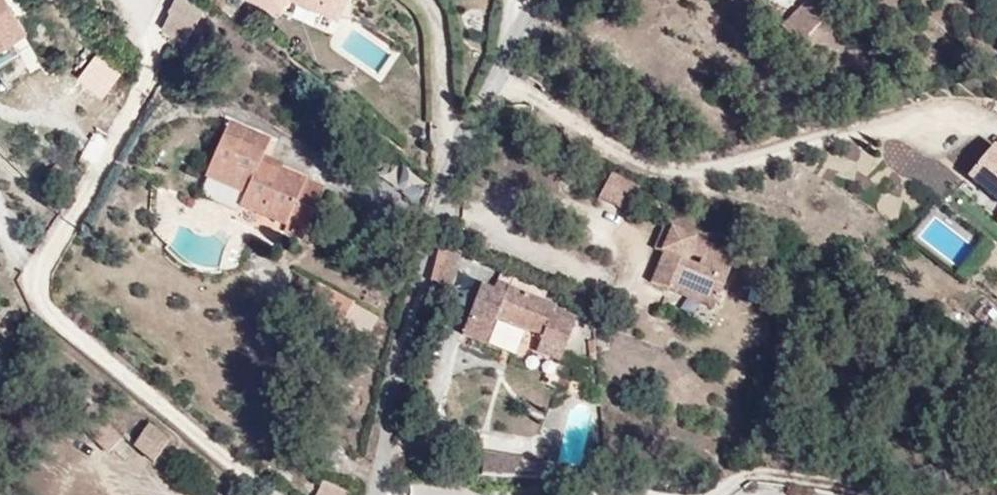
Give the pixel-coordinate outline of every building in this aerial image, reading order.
[(8,0),(0,0),(0,44),(25,30),(8,0)] [(184,42),(203,10),(185,0),(175,0),(167,13),(170,14),(161,29),(184,42)] [(280,15),(286,0),(247,0),(280,15)] [(336,21),(345,0),(290,0),(336,21)] [(782,69),(816,37),(789,10),(755,41),(782,69)] [(299,239),(323,182),(268,159),(276,141),(230,122),(209,173),(247,189),(240,206),(237,213),(299,239)] [(994,140),(964,176),(988,196),(996,203),(996,142),(994,140)] [(240,206),(247,189),(209,173),(202,190),(240,206)] [(630,213),(643,189),(614,174),(600,199),(630,213)] [(716,303),(737,254),(664,223),(655,243),(662,246),(649,275),(716,303)] [(447,309),(469,262),(443,251),(430,305),(447,309)] [(501,318),(510,296),(482,285),(461,335),(489,346),(501,318)] [(554,308),(555,304),(513,288),(510,296),(501,318),(542,334),(535,350),(559,359),(576,317),(554,308)] [(137,457),(156,436),(136,418),(117,440),(137,457)] [(506,467),(474,464),(471,494),(478,494),(492,494),(492,490),(506,467)] [(534,469),(506,467),(492,490),(492,494),(533,494),(534,469)] [(320,483),(314,494),(347,494),(320,483)] [(137,484),(133,494),(169,494),(137,484)]
